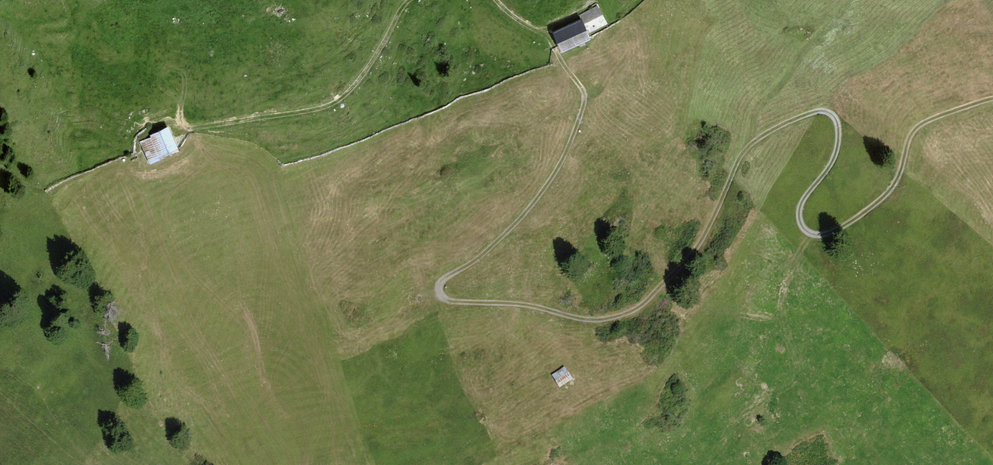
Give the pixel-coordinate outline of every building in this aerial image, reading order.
[(581,12),(590,29),(606,21),(597,4),(581,12)] [(574,19),(548,32),(558,51),(584,38),(574,19)] [(173,121),(140,139),(152,163),(186,146),(173,121)] [(563,369),(551,376),(558,388),(570,381),(563,369)]
